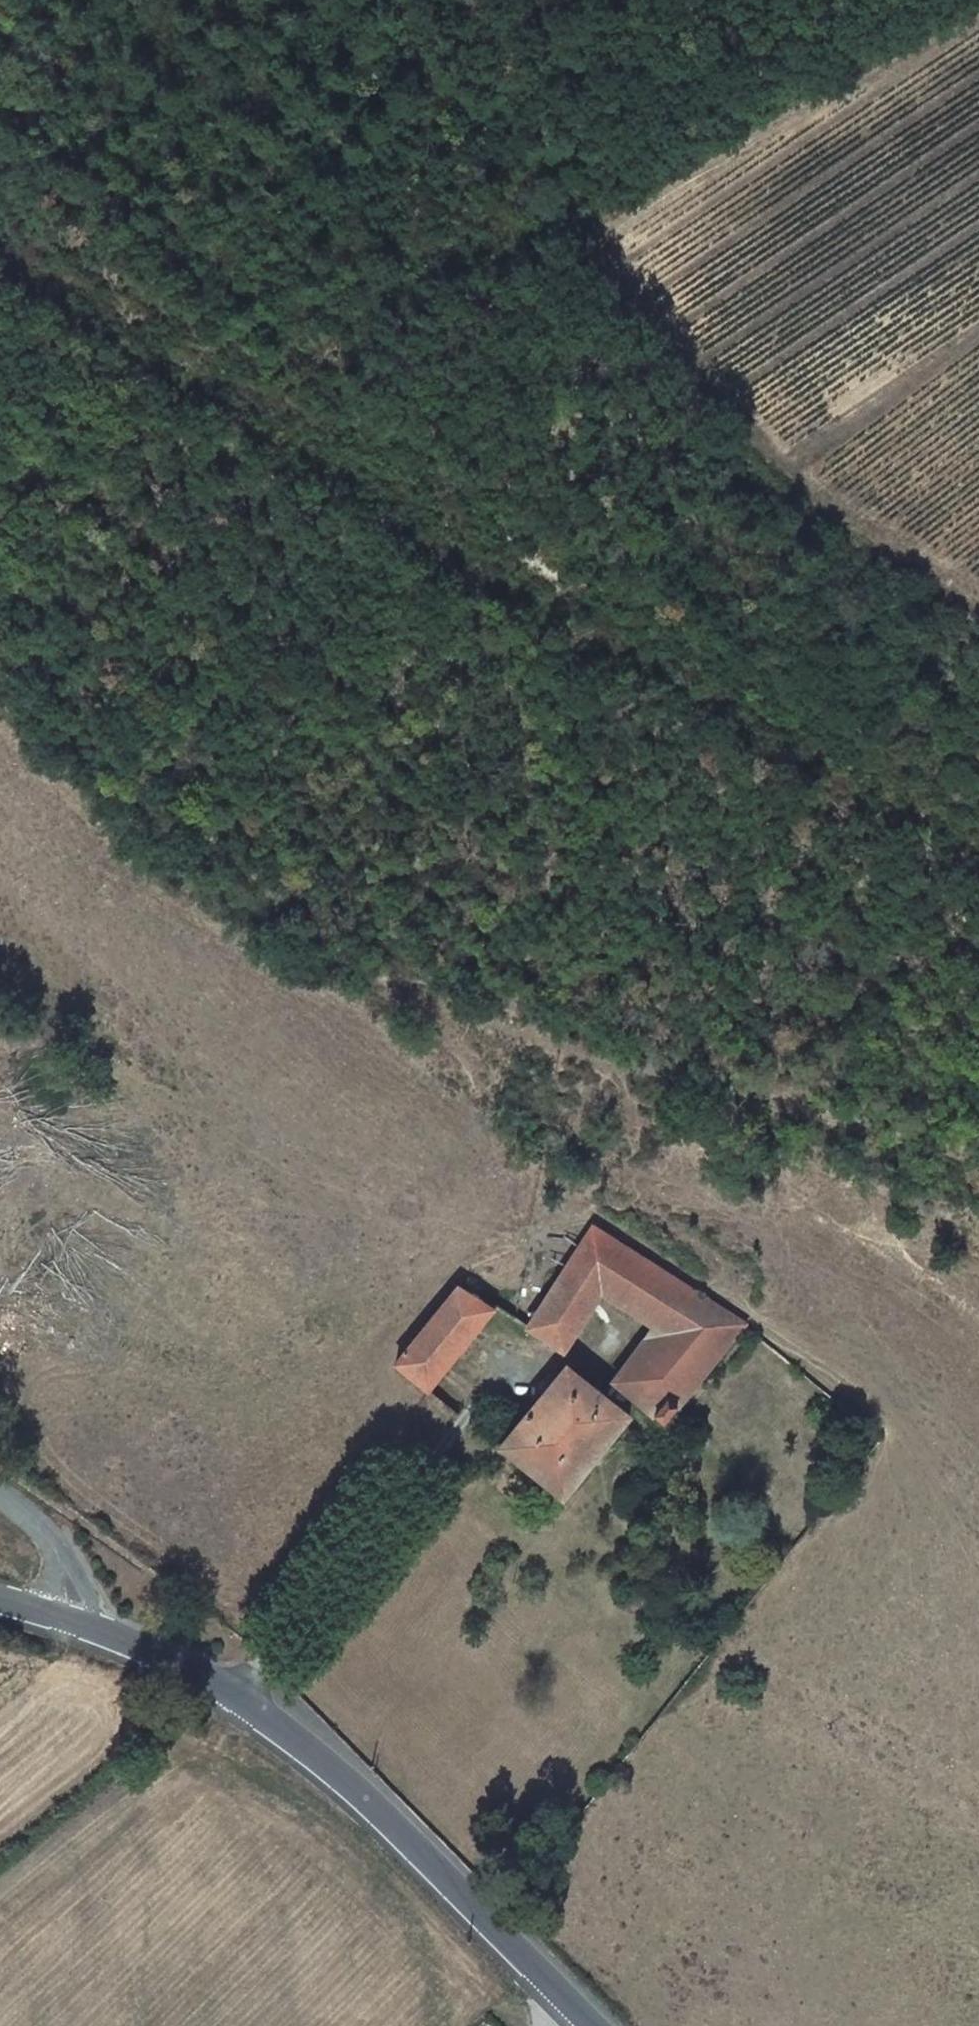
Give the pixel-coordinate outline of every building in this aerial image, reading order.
[(593,1229),(529,1329),(564,1352),(602,1294),(656,1329),(667,1336),(650,1362),(638,1353),(615,1384),(634,1400),(665,1425),(745,1326),(593,1229)] [(458,1289),(396,1366),(428,1393),(490,1315),(458,1289)] [(656,1329),(638,1353),(650,1362),(667,1336),(656,1329)] [(567,1369),(500,1450),(563,1502),(630,1420),(567,1369)]
